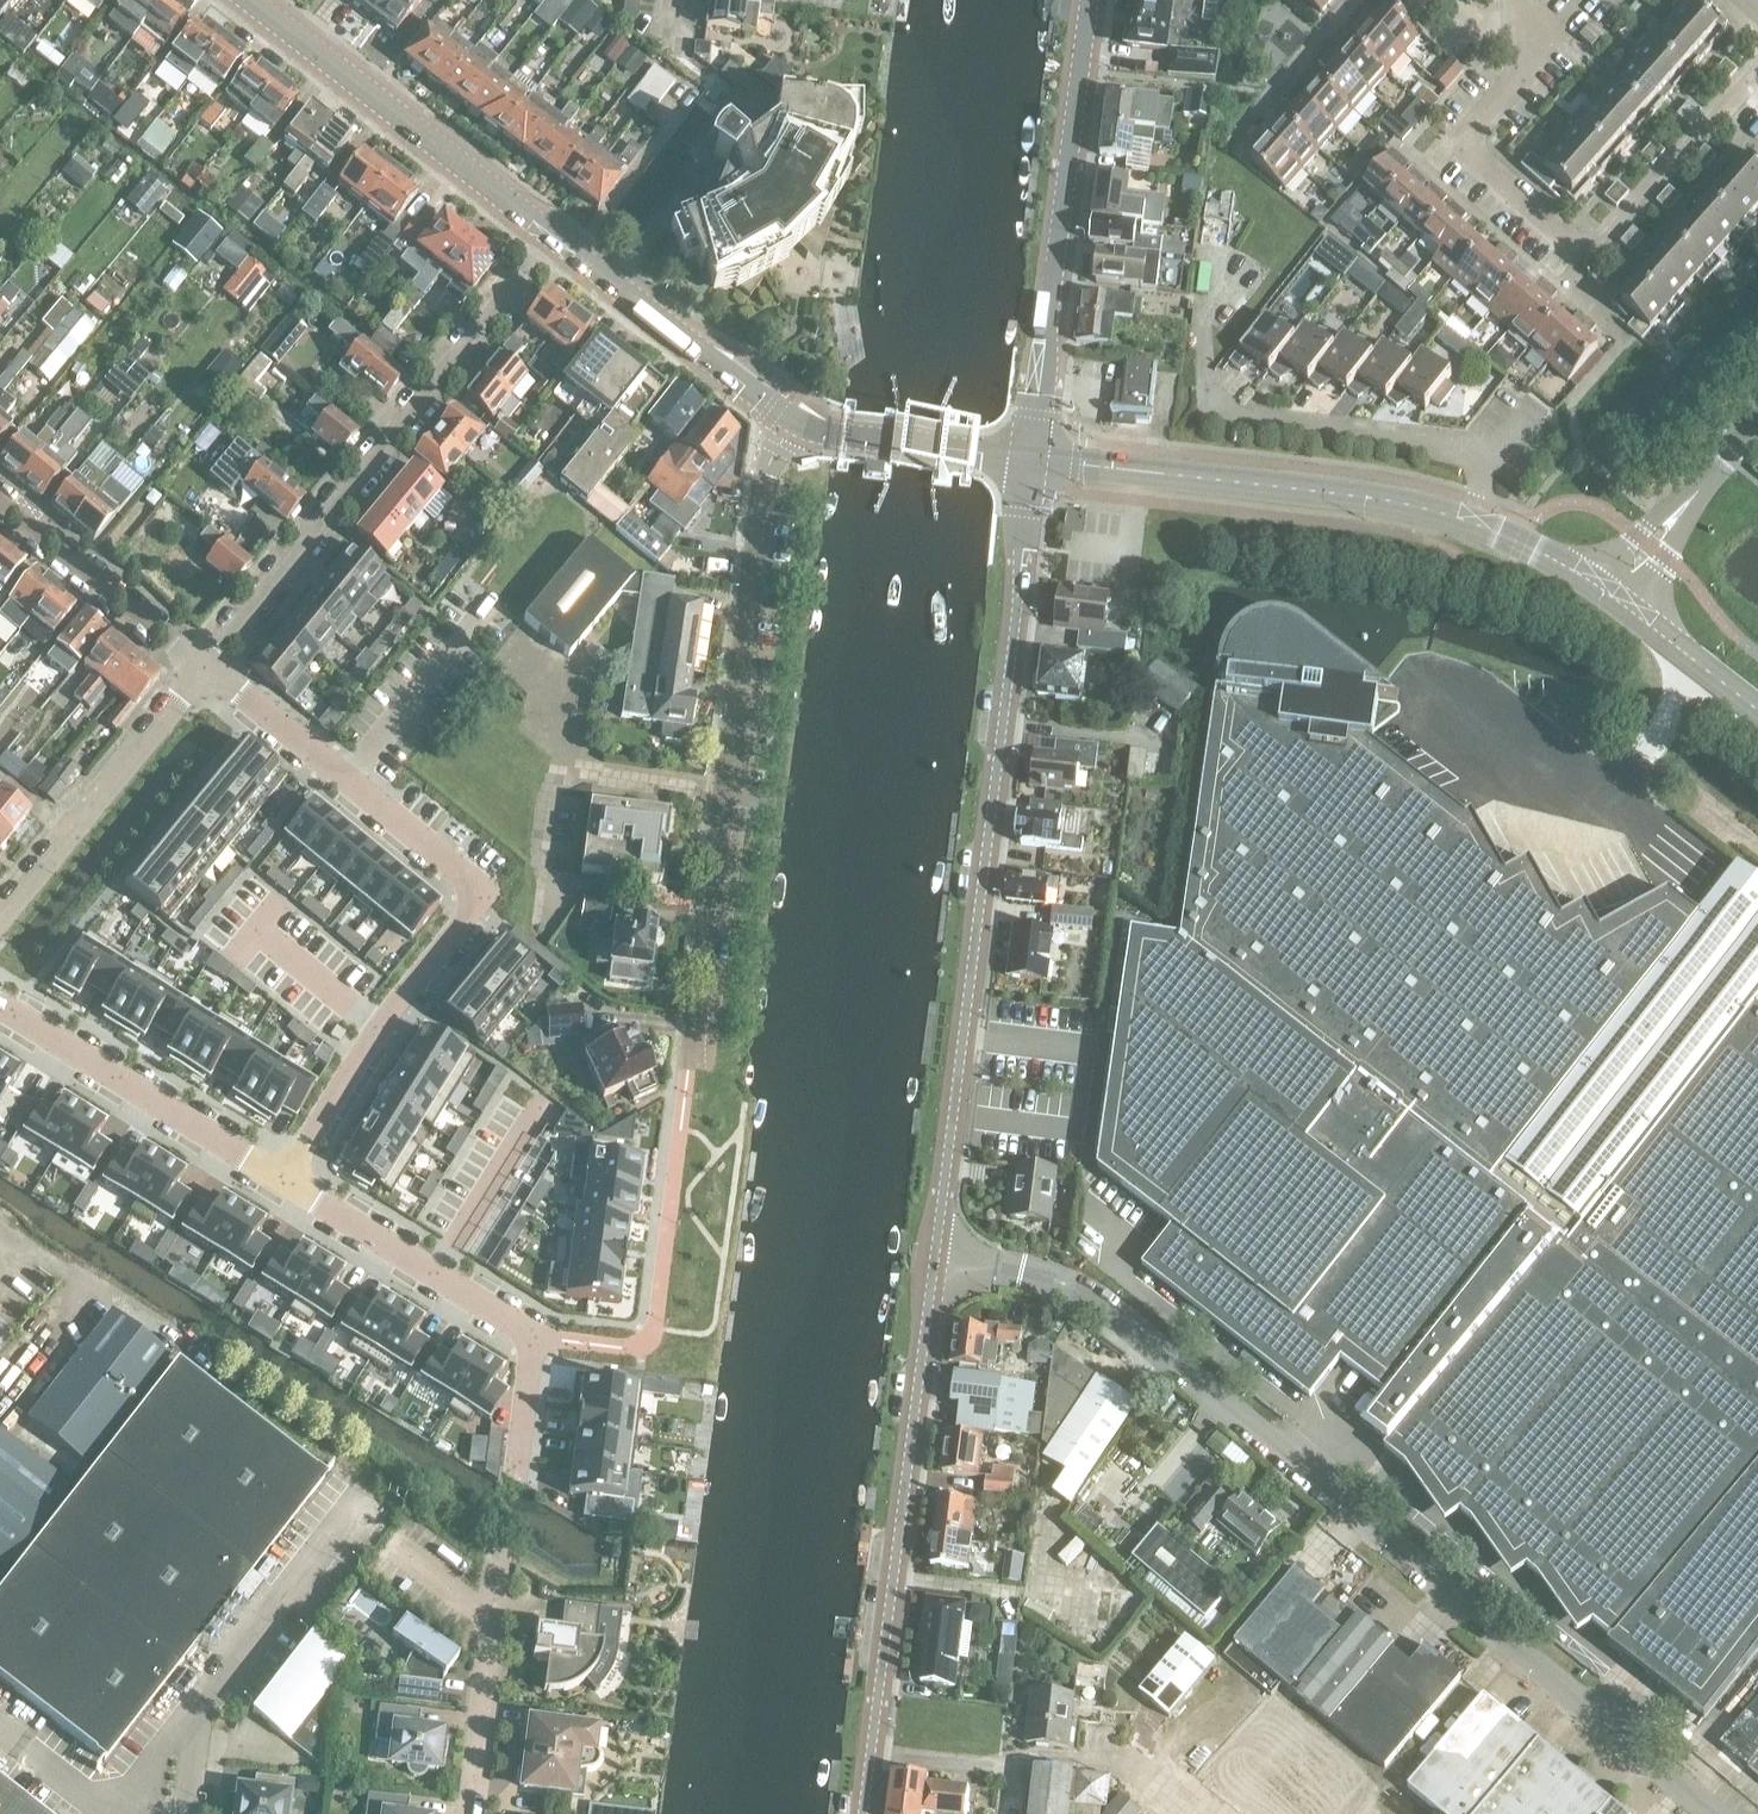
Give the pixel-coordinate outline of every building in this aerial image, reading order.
[(14,0),(0,0),(0,18),(14,0)] [(165,0),(128,0),(111,22),(132,39),(141,28),(142,29),(165,0)] [(142,29),(165,47),(190,15),(183,10),(184,9),(173,0),(165,0),(142,29)] [(383,0),(355,0),(372,14),(383,0)] [(372,14),(396,32),(421,0),(383,0),(372,14)] [(539,4),(555,17),(568,0),(542,0),(539,4)] [(583,0),(572,13),(585,24),(596,11),(583,0)] [(623,11),(616,21),(628,31),(638,18),(640,0),(641,1),(641,0),(625,0),(623,11)] [(718,0),(710,0),(707,27),(742,32),(757,34),(759,19),(771,20),(772,7),(746,4),(718,0)] [(1173,0),(1134,0),(1128,47),(1166,52),(1173,0)] [(1229,0),(1206,0),(1205,18),(1228,19),(1229,0)] [(1322,13),(1333,0),(1308,0),(1322,13)] [(1522,166),(1560,200),(1565,195),(1574,204),(1578,199),(1586,205),(1731,41),(1724,34),(1728,29),(1719,20),(1724,14),(1707,0),(1680,0),(1674,7),(1682,14),(1663,35),(1656,28),(1638,48),(1646,55),(1627,76),(1620,69),(1602,89),(1610,96),(1591,117),(1584,110),(1566,130),(1574,137),(1555,158),(1547,151),(1539,161),(1533,155),(1522,166)] [(494,25),(503,32),(520,8),(512,2),(494,25)] [(94,3),(79,21),(91,30),(105,12),(94,3)] [(1423,35),(1390,5),(1380,16),(1369,7),(1361,16),(1405,55),(1423,35)] [(598,10),(586,25),(601,36),(612,21),(598,10)] [(1405,55),(1361,16),(1354,24),(1365,33),(1355,45),(1388,74),(1405,55)] [(197,72),(222,39),(206,26),(205,27),(198,22),(173,53),(171,52),(165,59),(162,57),(152,70),(164,79),(181,59),(197,72)] [(1592,24),(1581,37),(1592,47),(1604,34),(1592,24)] [(430,25),(404,59),(424,74),(450,40),(430,25)] [(615,35),(601,52),(615,64),(629,46),(615,35)] [(222,39),(197,72),(220,90),(245,58),(237,52),(238,51),(222,39)] [(443,89),(470,55),(450,40),(424,74),(443,89)] [(711,45),(696,43),(694,56),(709,58),(711,45)] [(477,45),(470,55),(443,89),(463,104),(489,70),(496,60),(477,45)] [(1388,74),(1355,45),(1346,55),(1335,46),(1327,54),(1372,93),(1388,74)] [(631,47),(617,64),(634,77),(647,60),(631,47)] [(1219,56),(1172,50),(1169,74),(1216,79),(1219,56)] [(1372,93),(1327,54),(1320,63),(1330,72),(1321,83),(1355,113),(1372,93)] [(71,55),(59,71),(55,77),(70,89),(74,83),(86,92),(98,76),(71,55)] [(774,59),(759,78),(776,91),(790,72),(774,59)] [(1447,91),(1465,71),(1452,60),(1435,80),(1447,91)] [(731,61),(720,74),(737,87),(685,154),(710,173),(705,181),(708,213),(668,230),(683,265),(696,259),(698,266),(701,264),(711,290),(734,284),(735,287),(737,286),(751,296),(777,263),(789,255),(787,251),(803,236),(821,249),(826,215),(852,172),(849,170),(859,130),(863,130),(863,97),(823,97),(822,102),(813,101),(815,92),(780,87),(778,98),(731,61)] [(1725,85),(1737,71),(1726,61),(1713,75),(1725,85)] [(251,114),(277,81),(261,69),(260,69),(253,64),(228,96),(251,114)] [(625,101),(640,112),(641,113),(650,101),(649,101),(667,77),(653,65),(625,101)] [(489,70),(463,104),(482,119),(509,84),(508,84),(489,70)] [(501,134),(528,99),(527,99),(535,89),(515,75),(508,84),(509,84),(482,119),(483,119),(482,120),(501,134)] [(674,82),(667,77),(649,101),(650,101),(656,106),(674,82)] [(274,132),(299,100),(291,94),(292,93),(277,81),(251,114),(274,132)] [(1355,113),(1321,83),(1312,94),(1301,85),(1294,93),(1338,132),(1355,113)] [(87,98),(112,118),(114,119),(123,108),(125,106),(97,84),(87,98)] [(1199,85),(1194,109),(1212,113),(1218,89),(1199,85)] [(1438,100),(1424,88),(1417,97),(1431,109),(1438,100)] [(1338,132),(1294,93),(1286,102),(1297,111),(1287,122),(1321,151),(1338,132)] [(1109,95),(1105,126),(1155,132),(1172,134),(1176,103),(1109,95)] [(528,99),(501,134),(520,149),(547,114),(554,104),(545,97),(538,107),(528,99)] [(210,131),(225,111),(214,101),(198,121),(210,131)] [(1689,126),(1701,112),(1689,101),(1677,116),(1689,126)] [(285,164),(294,171),(306,156),(332,123),(324,118),(324,114),(319,110),(315,110),(311,107),(285,140),(297,149),(285,164)] [(136,147),(136,146),(140,141),(141,141),(151,129),(149,128),(123,108),(114,119),(112,118),(107,124),(136,147)] [(1419,121),(1408,111),(1402,119),(1413,128),(1419,121)] [(567,129),(547,114),(520,149),(521,150),(522,149),(540,163),(567,129)] [(0,134),(0,164),(28,130),(13,118),(0,134)] [(176,137),(157,122),(155,121),(149,128),(151,129),(141,141),(160,156),(176,137)] [(1411,130),(1400,121),(1393,129),(1405,138),(1411,130)] [(1321,151),(1287,122),(1278,133),(1267,123),(1260,131),(1304,170),(1321,151)] [(306,156),(294,171),(281,187),(294,197),(307,179),(305,177),(315,164),(327,173),(352,140),(332,123),(306,156)] [(1155,132),(1105,126),(1101,155),(1132,159),(1134,143),(1153,145),(1155,132)] [(567,129),(540,163),(559,178),(586,143),(585,143),(567,129)] [(579,193),(605,158),(595,150),(605,137),(595,129),(585,143),(586,143),(559,178),(579,193)] [(1304,170),(1260,131),(1252,140),(1263,149),(1253,161),(1286,190),(1304,170)] [(255,169),(273,146),(261,137),(243,160),(255,169)] [(1653,167),(1665,153),(1653,142),(1641,156),(1653,167)] [(605,158),(579,193),(599,208),(625,173),(641,152),(630,144),(614,165),(605,158)] [(1384,151),(1376,145),(1367,155),(1374,162),(1384,151)] [(1717,157),(1705,146),(1693,161),(1704,171),(1717,157)] [(1614,301),(1611,304),(1622,313),(1617,319),(1642,340),(1660,319),(1668,325),(1685,305),(1678,298),(1696,277),(1704,284),(1721,264),(1714,257),(1732,236),(1739,243),(1757,223),(1749,216),(1757,206),(1757,157),(1757,159),(1746,150),(1744,153),(1737,147),(1607,295),(1614,301)] [(1394,151),(1364,184),(1384,202),(1414,168),(1394,151)] [(76,153),(63,169),(84,186),(97,170),(76,153)] [(366,207),(394,171),(376,158),(374,160),(365,153),(340,186),(366,207)] [(183,175),(195,184),(203,173),(192,164),(183,175)] [(1365,173),(1360,168),(1353,169),(1349,174),(1357,181),(1365,173)] [(1414,168),(1384,202),(1404,219),(1433,185),(1414,168)] [(394,171),(366,207),(393,227),(418,195),(409,188),(412,185),(394,171)] [(205,192),(213,182),(203,173),(195,184),(205,192)] [(1099,174),(1094,218),(1143,224),(1163,227),(1167,198),(1128,192),(1130,178),(1099,174)] [(125,203),(145,219),(166,193),(146,177),(125,203)] [(1616,207),(1629,193),(1617,183),(1605,197),(1616,207)] [(1433,185),(1404,219),(1423,236),(1452,202),(1433,185)] [(224,205),(236,214),(248,224),(264,204),(252,195),(240,186),(224,205)] [(314,225),(336,197),(321,186),(300,214),(314,225)] [(1681,197),(1669,187),(1657,201),(1668,212),(1677,201),(1681,197)] [(1227,247),(1235,195),(1209,191),(1201,243),(1227,247)] [(275,214),(286,200),(278,193),(266,207),(275,214)] [(1452,202),(1423,236),(1441,252),(1433,261),(1434,262),(1471,219),(1452,202)] [(197,213),(176,239),(202,260),(223,234),(197,213)] [(405,255),(412,245),(445,271),(471,236),(455,223),(454,218),(450,214),(439,216),(435,221),(436,226),(429,234),(412,221),(393,246),(405,255)] [(262,236),(270,226),(257,215),(249,226),(262,236)] [(1143,224),(1094,218),(1090,246),(1161,255),(1162,245),(1152,244),(1153,239),(1141,238),(1142,231),(1135,230),(1136,224),(1143,225),(1143,224)] [(1473,218),(1471,219),(1434,262),(1453,279),(1483,245),(1473,236),(1482,226),(1473,218)] [(1339,227),(1352,238),(1358,231),(1345,220),(1339,227)] [(1633,228),(1621,242),(1632,252),(1645,238),(1633,228)] [(1370,242),(1358,231),(1352,238),(1364,249),(1370,242)] [(374,267),(391,245),(380,236),(362,258),(374,267)] [(471,236),(445,271),(439,278),(450,286),(444,294),(460,307),(491,268),(496,267),(500,262),(499,253),(495,249),(489,250),(471,236)] [(1483,245),(1453,279),(1472,296),(1512,252),(1504,245),(1494,255),(1483,245)] [(1161,255),(1090,246),(1086,280),(1154,288),(1158,256),(1161,256),(1161,255)] [(1384,252),(1378,258),(1392,270),(1398,264),(1384,252)] [(1512,252),(1472,296),(1492,313),(1521,280),(1511,270),(1520,259),(1512,252)] [(227,294),(226,295),(236,303),(237,302),(240,305),(266,273),(249,259),(223,290),(227,294)] [(323,262),(313,275),(325,284),(335,271),(323,262)] [(1398,264),(1392,270),(1403,280),(1409,274),(1398,264)] [(1597,269),(1591,276),(1602,287),(1609,279),(1597,269)] [(72,284),(80,294),(96,281),(87,271),(72,284)] [(420,275),(410,288),(423,299),(433,286),(420,275)] [(1378,294),(1385,285),(1374,276),(1367,285),(1378,294)] [(1521,280),(1492,313),(1511,330),(1550,286),(1541,279),(1532,289),(1521,280)] [(1550,286),(1511,330),(1530,347),(1560,313),(1550,304),(1559,294),(1550,286)] [(415,310),(423,299),(410,288),(401,299),(415,310)] [(93,290),(87,300),(104,312),(111,302),(93,290)] [(1082,293),(1080,314),(1140,322),(1143,301),(1082,293)] [(548,338),(571,309),(553,295),(547,295),(526,322),(548,338)] [(4,395),(11,388),(9,386),(27,364),(29,365),(74,310),(73,309),(72,310),(60,300),(40,324),(48,330),(27,354),(24,351),(0,380),(0,400),(4,395)] [(12,311),(0,300),(0,318),(4,321),(12,311)] [(1414,308),(1405,300),(1397,310),(1406,317),(1414,308)] [(394,333),(412,310),(400,301),(382,324),(394,333)] [(571,309),(548,338),(562,349),(550,365),(562,374),(576,358),(572,354),(594,326),(571,309)] [(29,365),(49,382),(95,327),(74,310),(29,365)] [(286,311),(262,351),(282,363),(306,323),(286,311)] [(1560,313),(1530,347),(1549,364),(1588,320),(1580,313),(1571,323),(1560,313)] [(1140,322),(1080,314),(1076,342),(1106,346),(1108,331),(1119,332),(1118,339),(1138,341),(1140,322)] [(1269,318),(1267,316),(1230,363),(1242,372),(1252,359),(1270,373),(1306,327),(1305,326),(1302,329),(1281,321),(1277,325),(1268,318),(1269,318)] [(1588,320),(1549,364),(1569,382),(1599,348),(1588,338),(1597,328),(1588,320)] [(387,399),(405,378),(337,322),(329,331),(353,352),(339,369),(355,382),(359,377),(387,399)] [(1445,334),(1433,324),(1429,330),(1429,337),(1437,343),(1445,334)] [(1306,328),(1307,327),(1306,327),(1270,373),(1281,381),(1291,368),(1309,382),(1345,336),(1344,335),(1342,338),(1319,330),(1315,335),(1306,328)] [(394,358),(403,347),(391,338),(393,335),(385,329),(383,331),(382,330),(373,342),(394,358)] [(588,399),(623,354),(600,336),(565,381),(588,399)] [(1346,337),(1345,336),(1309,382),(1320,390),(1330,377),(1348,391),(1384,345),(1383,344),(1381,347),(1358,340),(1354,344),(1346,337)] [(114,368),(125,378),(151,347),(139,338),(114,368)] [(522,346),(511,338),(502,349),(513,358),(522,346)] [(1384,345),(1348,391),(1359,399),(1369,386),(1387,400),(1423,354),(1422,353),(1420,356),(1397,349),(1393,353),(1385,346),(1384,345)] [(242,368),(223,353),(205,374),(224,390),(242,368)] [(481,375),(510,398),(527,377),(498,354),(481,375)] [(611,417),(648,369),(647,368),(645,371),(623,354),(588,399),(611,417)] [(1423,354),(1387,400),(1398,408),(1408,395),(1426,409),(1432,402),(1441,409),(1455,390),(1447,383),(1452,376),(1424,356),(1424,355),(1423,354)] [(255,384),(269,367),(257,357),(234,384),(256,403),(265,392),(255,384)] [(1125,361),(1125,362),(1118,421),(1150,426),(1158,365),(1125,361)] [(648,369),(611,417),(612,417),(604,428),(603,427),(602,429),(603,429),(592,443),(591,442),(590,444),(591,444),(577,462),(576,461),(575,463),(576,463),(562,481),(588,502),(638,437),(631,432),(666,387),(661,383),(648,369)] [(510,398),(481,375),(463,397),(492,420),(510,398)] [(701,411),(699,409),(698,405),(692,400),(688,400),(675,390),(650,422),(676,443),(701,411)] [(0,400),(0,444),(13,428),(3,419),(15,404),(4,395),(0,400)] [(312,434),(340,457),(358,435),(315,399),(306,410),(322,422),(312,434)] [(32,443),(23,436),(0,463),(0,464),(21,481),(56,439),(56,438),(54,437),(70,418),(59,408),(43,427),(44,429),(32,443)] [(435,432),(464,456),(484,432),(454,408),(435,432)] [(21,481),(42,499),(77,457),(66,448),(71,442),(74,445),(91,425),(77,413),(60,434),(56,438),(56,439),(21,481)] [(700,478),(710,465),(712,467),(737,435),(713,416),(687,449),(679,443),(647,483),(658,492),(649,504),(685,532),(701,511),(686,499),(702,479),(700,478)] [(511,443),(521,430),(504,418),(495,431),(511,443)] [(464,456),(435,432),(415,455),(445,480),(464,456)] [(239,482),(260,499),(287,522),(305,500),(263,466),(235,443),(208,476),(229,494),(239,482)] [(540,465),(559,479),(572,463),(553,449),(540,465)] [(124,463),(115,456),(100,474),(88,465),(75,480),(52,507),(73,524),(108,481),(109,482),(124,463)] [(413,466),(395,489),(423,512),(442,490),(413,466)] [(884,468),(868,466),(867,476),(883,478),(884,468)] [(109,482),(108,481),(73,524),(95,542),(130,500),(109,482)] [(492,494),(506,505),(513,496),(501,486),(501,485),(500,484),(492,494)] [(629,510),(600,487),(586,504),(616,527),(629,510)] [(395,489),(376,511),(405,535),(423,512),(395,489)] [(357,534),(386,557),(405,535),(376,511),(357,534)] [(659,564),(672,549),(628,513),(616,528),(659,564)] [(206,563),(234,586),(252,564),(209,529),(199,521),(189,532),(215,553),(206,563)] [(464,536),(473,545),(485,531),(476,523),(464,536)] [(641,576),(641,578),(592,539),(525,620),(570,657),(621,595),(638,597),(620,716),(663,723),(661,735),(666,741),(678,743),(684,739),(686,727),(689,727),(694,697),(685,695),(699,604),(670,599),(673,581),(641,576)] [(2,586),(4,588),(27,561),(3,541),(0,545),(0,589),(2,586)] [(368,595),(385,575),(352,548),(335,569),(368,595)] [(451,552),(441,565),(451,573),(461,560),(451,552)] [(429,579),(439,588),(451,573),(441,565),(429,579)] [(319,589),(352,615),(368,595),(335,569),(319,589)] [(58,587),(37,570),(11,601),(31,618),(32,618),(58,587)] [(25,625),(25,627),(45,643),(47,643),(79,604),(58,587),(32,618),(31,618),(25,625)] [(352,615),(319,589),(303,608),(335,635),(352,615)] [(1105,636),(1109,599),(1061,593),(1056,631),(1080,634),(1078,653),(1126,659),(1128,639),(1105,636)] [(412,619),(423,606),(413,598),(403,612),(412,619)] [(286,628),(319,655),(335,635),(303,608),(286,628)] [(0,626),(8,616),(0,609),(0,626)] [(75,653),(66,664),(65,663),(45,685),(54,693),(73,671),(74,671),(109,629),(87,611),(61,642),(75,653)] [(1222,666),(1220,680),(1222,680),(1222,678),(1231,679),(1229,694),(1218,693),(1182,944),(1133,937),(1098,1172),(1178,1225),(1147,1264),(1313,1393),(1342,1356),(1387,1392),(1368,1416),(1369,1427),(1390,1444),(1386,1448),(1406,1464),(1422,1454),(1460,1511),(1473,1521),(1489,1507),(1528,1567),(1540,1578),(1554,1563),(1596,1624),(1613,1639),(1614,1640),(1689,1551),(1757,1469),(1757,882),(1739,867),(1701,918),(1672,895),(1665,891),(1659,895),(1662,901),(1603,934),(1588,909),(1565,922),(1532,865),(1508,878),(1474,818),(1469,810),(1461,815),(1322,706),(1323,705),(1324,705),(1324,703),(1322,703),(1324,691),(1326,691),(1399,701),(1308,630),(1297,623),(1285,619),(1272,618),(1260,621),(1248,625),(1238,633),(1230,643),(1225,654),(1222,666)] [(390,647),(401,633),(391,625),(380,639),(390,647)] [(270,648),(303,675),(319,655),(286,628),(270,648)] [(82,704),(127,650),(121,645),(124,641),(114,633),(111,637),(110,636),(85,667),(93,674),(74,697),(82,704)] [(369,652),(379,660),(390,647),(380,639),(369,652)] [(264,643),(263,642),(256,651),(246,664),(253,669),(286,696),(303,675),(270,648),(264,643)] [(119,695),(147,660),(136,651),(133,655),(127,650),(82,704),(90,711),(109,687),(119,695)] [(1078,705),(1085,656),(1044,651),(1041,673),(1037,676),(1035,692),(1038,697),(1065,700),(1064,703),(1078,705)] [(147,660),(119,695),(126,701),(107,725),(115,732),(161,678),(153,672),(156,668),(147,660)] [(7,674),(20,684),(29,673),(17,662),(7,674)] [(1182,715),(1185,710),(1198,691),(1158,664),(1142,688),(1182,715)] [(348,679),(357,686),(368,673),(359,665),(348,679)] [(336,702),(348,712),(357,700),(345,691),(336,702)] [(348,712),(336,702),(319,723),(331,732),(348,712)] [(242,743),(213,778),(256,814),(285,779),(286,779),(287,778),(242,741),(241,743),(242,743)] [(1092,772),(1094,755),(1106,757),(1107,748),(1053,741),(1052,752),(1036,750),(1032,784),(1064,788),(1064,786),(1075,787),(1078,771),(1092,772)] [(1130,776),(1144,778),(1148,750),(1134,748),(1130,776)] [(16,781),(27,769),(6,752),(0,759),(0,768),(16,781)] [(38,790),(39,791),(56,805),(85,767),(76,760),(73,764),(64,757),(38,790)] [(20,778),(35,790),(45,777),(42,775),(47,769),(35,760),(20,778)] [(213,778),(184,814),(227,849),(256,814),(213,778)] [(0,792),(0,828),(11,838),(30,815),(1,790),(0,792)] [(294,796),(285,807),(292,813),(301,802),(294,796)] [(1082,852),(1084,839),(1060,836),(1064,804),(1031,800),(1029,815),(1018,813),(1015,835),(1022,836),(1021,844),(1082,852)] [(313,802),(285,837),(303,852),(299,856),(300,857),(304,853),(332,818),(313,802)] [(662,883),(671,812),(590,802),(581,873),(613,877),(618,883),(624,884),(630,879),(662,883)] [(285,807),(276,818),(283,824),(292,813),(285,807)] [(184,814),(155,849),(199,885),(227,849),(184,814)] [(272,815),(266,822),(277,831),(283,824),(276,818),(272,815)] [(304,853),(300,857),(318,871),(322,867),(350,832),(332,818),(304,853)] [(266,822),(260,829),(264,832),(271,838),(277,831),(266,822)] [(11,838),(0,828),(0,851),(11,838)] [(264,832),(255,843),(262,849),(271,838),(264,832)] [(322,867),(318,871),(335,886),(339,881),(367,846),(350,832),(322,867)] [(255,843),(246,854),(254,860),(262,849),(255,843)] [(339,881),(335,886),(336,886),(340,882),(356,895),(352,899),(353,900),(357,896),(385,861),(367,846),(339,881)] [(126,884),(125,885),(169,921),(170,920),(199,885),(155,849),(126,884)] [(357,896),(353,900),(371,915),(375,910),(403,875),(385,861),(357,896)] [(236,867),(227,878),(234,884),(243,873),(236,867)] [(273,867),(265,877),(276,886),(284,877),(273,867)] [(375,910),(371,915),(372,915),(375,911),(392,925),(421,890),(403,875),(375,910)] [(1044,906),(1048,881),(1012,876),(1008,900),(1044,906)] [(284,877),(276,886),(287,895),(295,886),(284,877)] [(227,878),(218,888),(225,894),(234,884),(227,878)] [(214,885),(208,893),(219,902),(225,894),(218,888),(214,885)] [(421,890),(392,925),(411,940),(439,905),(421,890)] [(208,893),(202,900),(206,903),(214,909),(219,902),(208,893)] [(308,897),(301,906),(312,915),(319,906),(308,897)] [(611,923),(614,901),(585,897),(581,918),(611,923)] [(206,903),(197,914),(205,920),(213,909),(206,903)] [(137,906),(130,915),(141,924),(149,915),(137,906)] [(319,906),(312,915),(323,924),(330,915),(319,906)] [(1092,930),(1094,913),(1054,908),(1052,925),(1092,930)] [(197,914),(188,925),(196,931),(205,920),(197,914)] [(595,964),(597,964),(629,969),(627,978),(647,981),(648,972),(651,972),(655,942),(661,940),(662,935),(656,930),(657,924),(633,920),(632,923),(617,922),(612,949),(599,947),(599,948),(590,947),(589,959),(595,960),(595,964)] [(343,926),(336,935),(347,944),(354,935),(343,926)] [(1055,932),(1015,927),(1009,977),(1048,982),(1055,932)] [(516,928),(510,935),(521,944),(527,937),(516,928)] [(168,931),(160,940),(171,949),(179,940),(168,931)] [(88,932),(54,988),(71,999),(73,996),(78,999),(86,986),(98,993),(117,963),(104,956),(110,946),(88,932)] [(354,935),(347,944),(358,953),(365,944),(354,935)] [(527,937),(521,944),(532,953),(538,946),(527,937)] [(498,940),(469,975),(513,1011),(542,976),(543,975),(499,939),(498,940)] [(179,940),(171,949),(182,958),(190,949),(179,940)] [(538,946),(532,953),(543,962),(549,955),(538,946)] [(372,949),(364,958),(376,968),(383,958),(372,949)] [(549,955),(543,962),(554,971),(560,964),(549,955)] [(117,963),(98,993),(110,1001),(102,1014),(107,1017),(105,1019),(121,1029),(155,974),(135,961),(129,971),(117,963)] [(560,964),(554,971),(565,980),(571,973),(560,964)] [(234,970),(226,979),(238,988),(245,979),(234,970)] [(155,974),(121,1029),(137,1039),(139,1037),(143,1040),(146,1035),(152,1026),(164,1034),(182,1004),(170,997),(176,987),(155,974)] [(440,1010),(439,1011),(483,1048),(484,1047),(484,1046),(513,1011),(469,975),(440,1010)] [(245,979),(238,988),(249,997),(256,988),(245,979)] [(182,1004),(164,1034),(176,1041),(168,1055),(172,1058),(171,1060),(187,1070),(221,1015),(220,1014),(214,1024),(188,1007),(182,1004)] [(548,1042),(583,1039),(580,1006),(545,1009),(548,1042)] [(221,1015),(187,1070),(203,1080),(204,1077),(209,1080),(217,1067),(229,1074),(248,1045),(236,1037),(242,1027),(221,1015)] [(294,1019),(287,1028),(298,1037),(305,1028),(294,1019)] [(305,1028),(298,1037),(309,1046),(316,1037),(305,1028)] [(422,1029),(408,1053),(460,1084),(474,1061),(422,1029)] [(634,1101),(657,1090),(653,1081),(654,1081),(652,1076),(653,1076),(651,1073),(654,1068),(650,1060),(643,1058),(642,1055),(641,1055),(634,1041),(628,1039),(621,1043),(616,1031),(586,1046),(592,1057),(586,1060),(605,1100),(628,1089),(634,1101)] [(503,1043),(493,1054),(500,1061),(510,1049),(503,1043)] [(248,1045),(229,1074),(242,1082),(233,1095),(238,1098),(236,1101),(252,1111),(281,1065),(248,1045)] [(408,1053),(395,1074),(446,1106),(460,1084),(408,1053)] [(3,1127),(3,1128),(4,1128),(22,1099),(21,1098),(21,1099),(8,1091),(21,1071),(19,1070),(19,1071),(10,1065),(11,1063),(0,1056),(0,1125),(3,1127)] [(281,1065),(252,1111),(268,1120),(270,1118),(275,1121),(283,1108),(296,1116),(315,1086),(281,1065)] [(395,1074),(381,1096),(433,1127),(446,1106),(395,1074)] [(487,1084),(479,1096),(489,1102),(497,1090),(487,1084)] [(381,1096),(368,1119),(419,1150),(420,1149),(410,1143),(423,1123),(432,1129),(433,1127),(381,1096)] [(479,1096),(472,1108),(482,1114),(489,1102),(479,1096)] [(42,1104),(24,1133),(57,1154),(86,1109),(70,1099),(68,1101),(64,1099),(55,1112),(42,1104)] [(86,1109),(57,1154),(92,1175),(110,1146),(97,1137),(105,1124),(100,1121),(102,1119),(86,1109)] [(368,1119),(355,1141),(406,1171),(419,1150),(368,1119)] [(460,1128),(452,1140),(462,1146),(470,1134),(460,1128)] [(452,1140),(445,1152),(455,1158),(462,1146),(452,1140)] [(355,1141),(341,1163),(357,1173),(353,1178),(370,1189),(373,1183),(391,1195),(406,1171),(355,1141)] [(121,1153),(103,1182),(136,1203),(130,1213),(131,1213),(165,1158),(149,1148),(148,1151),(143,1148),(135,1161),(121,1153)] [(0,1161),(0,1163),(9,1168),(17,1156),(7,1150),(0,1161)] [(581,1181),(580,1183),(639,1190),(643,1163),(643,1162),(643,1161),(589,1154),(589,1155),(590,1155),(589,1156),(586,1182),(581,1181)] [(556,1156),(548,1168),(558,1174),(566,1162),(556,1156)] [(165,1158),(131,1213),(151,1226),(157,1216),(171,1225),(189,1195),(176,1187),(184,1173),(180,1170),(181,1168),(165,1158)] [(1051,1222),(1058,1171),(1017,1165),(1011,1217),(1051,1222)] [(433,1172),(425,1184),(435,1190),(443,1178),(433,1172)] [(541,1180),(533,1192),(543,1198),(550,1186),(541,1180)] [(88,1183),(80,1195),(90,1201),(98,1189),(88,1183)] [(580,1183),(577,1211),(635,1219),(639,1190),(580,1183)] [(425,1184),(418,1196),(428,1202),(435,1190),(425,1184)] [(533,1192),(526,1204),(535,1211),(543,1198),(533,1192)] [(80,1195),(73,1207),(83,1214),(90,1201),(80,1195)] [(201,1202),(182,1231),(216,1253),(245,1207),(229,1197),(227,1200),(222,1197),(214,1210),(201,1202)] [(245,1207),(216,1253),(250,1274),(269,1244),(255,1236),(264,1222),(259,1219),(261,1217),(245,1207)] [(568,1237),(567,1239),(626,1246),(629,1219),(635,1220),(635,1219),(577,1211),(573,1238),(568,1237)] [(510,1229),(503,1241),(513,1247),(520,1235),(510,1229)] [(167,1232),(160,1244),(170,1251),(177,1238),(167,1232)] [(567,1239),(564,1267),(622,1275),(626,1246),(567,1239)] [(503,1241),(495,1253),(505,1259),(513,1247),(503,1241)] [(160,1244),(152,1256),(162,1263),(170,1251),(160,1244)] [(280,1251),(262,1281),(295,1301),(289,1311),(324,1256),(308,1246),(307,1249),(302,1246),(294,1259),(280,1251)] [(324,1256),(289,1311),(310,1324),(316,1315),(330,1323),(348,1293),(335,1285),(343,1271),(338,1269),(340,1266),(324,1256)] [(222,1304),(229,1290),(174,1264),(168,1278),(222,1304)] [(564,1267),(564,1268),(569,1269),(566,1296),(565,1296),(565,1297),(619,1304),(619,1303),(619,1301),(622,1275),(564,1267)] [(247,1281),(239,1293),(249,1300),(257,1288),(247,1281)] [(239,1293),(232,1305),(242,1312),(249,1300),(239,1293)] [(360,1300),(341,1330),(354,1338),(348,1348),(369,1361),(404,1305),(388,1295),(386,1298),(381,1295),(373,1309),(360,1300)] [(404,1305),(369,1361),(390,1373),(396,1364),(409,1372),(428,1342),(414,1334),(422,1321),(418,1318),(419,1315),(404,1305)] [(272,1338),(280,1322),(257,1309),(248,1325),(272,1338)] [(77,1473),(84,1463),(86,1463),(168,1356),(111,1312),(28,1419),(41,1429),(33,1439),(77,1473)] [(15,1333),(0,1320),(0,1350),(15,1333)] [(986,1329),(956,1326),(951,1364),(982,1367),(982,1368),(989,1369),(992,1345),(999,1346),(999,1343),(1021,1346),(1023,1330),(1000,1327),(1000,1325),(986,1324),(986,1329)] [(326,1330),(319,1342),(329,1349),(336,1337),(326,1330)] [(319,1342),(311,1355),(321,1361),(329,1349),(319,1342)] [(439,1349),(421,1379),(453,1399),(447,1409),(449,1410),(483,1354),(467,1345),(465,1347),(461,1344),(452,1358),(439,1349)] [(1044,1436),(1043,1443),(1050,1448),(1045,1455),(1069,1471),(1055,1491),(1072,1503),(1137,1407),(1140,1403),(1099,1375),(1098,1377),(1055,1348),(1052,1365),(1045,1415),(1044,1436)] [(483,1354),(449,1410),(469,1422),(475,1413),(488,1421),(507,1391),(494,1383),(502,1370),(497,1367),(499,1364),(483,1354)] [(104,1761),(325,1477),(178,1362),(0,1591),(0,1679),(104,1761)] [(956,1373),(952,1403),(961,1404),(958,1428),(995,1434),(996,1431),(1030,1436),(1030,1434),(1044,1436),(1045,1415),(1033,1413),(1037,1384),(1003,1380),(956,1373)] [(584,1381),(580,1409),(639,1416),(642,1391),(676,1396),(678,1382),(620,1375),(619,1383),(583,1379),(583,1380),(584,1381)] [(405,1379),(398,1392),(408,1398),(415,1386),(405,1379)] [(398,1392),(390,1404),(400,1410),(408,1398),(398,1392)] [(580,1409),(576,1437),(635,1445),(639,1416),(580,1409)] [(71,1482),(0,1427),(0,1574),(71,1482)] [(490,1431),(488,1442),(502,1444),(504,1433),(490,1431)] [(975,1477),(981,1438),(946,1433),(940,1472),(975,1477)] [(576,1437),(573,1465),(640,1474),(632,1472),(635,1445),(576,1437)] [(488,1442),(487,1454),(501,1455),(502,1444),(488,1442)] [(487,1454),(485,1465),(500,1466),(501,1455),(487,1454)] [(569,1494),(568,1495),(587,1497),(585,1516),(634,1522),(640,1474),(573,1465),(571,1477),(569,1494)] [(1011,1495),(1014,1470),(992,1467),(991,1477),(985,1476),(983,1492),(1011,1495)] [(1689,1551),(1757,1606),(1757,1469),(1689,1551)] [(1214,1486),(1190,1516),(1187,1519),(1201,1532),(1214,1516),(1220,1521),(1219,1522),(1257,1554),(1281,1526),(1243,1494),(1241,1495),(1235,1490),(1228,1498),(1214,1486)] [(975,1501),(937,1496),(933,1529),(971,1534),(975,1501)] [(1184,1536),(1178,1544),(1159,1527),(1133,1557),(1162,1581),(1153,1591),(1197,1628),(1203,1633),(1207,1628),(1217,1637),(1227,1625),(1217,1617),(1214,1614),(1234,1591),(1216,1576),(1223,1569),(1184,1536)] [(966,1569),(971,1534),(933,1529),(928,1564),(966,1569)] [(619,1552),(610,1550),(609,1558),(618,1559),(619,1552)] [(1006,1551),(1004,1578),(1023,1579),(1025,1552),(1006,1551)] [(1613,1639),(1608,1644),(1704,1719),(1757,1649),(1757,1606),(1689,1551),(1614,1640),(1613,1639)] [(1297,1568),(1235,1642),(1261,1664),(1283,1682),(1305,1701),(1385,1768),(1463,1677),(1426,1646),(1411,1664),(1345,1608),(1297,1568)] [(924,1597),(917,1643),(924,1644),(918,1681),(953,1686),(956,1666),(965,1603),(924,1597)] [(574,1688),(581,1684),(586,1680),(590,1675),(595,1670),(598,1663),(601,1657),(603,1649),(603,1644),(596,1643),(600,1608),(564,1604),(561,1633),(536,1630),(532,1658),(548,1660),(544,1692),(551,1693),(559,1692),(567,1690),(574,1688)] [(398,1679),(398,1681),(401,1681),(398,1702),(440,1707),(442,1686),(443,1676),(444,1677),(458,1659),(405,1618),(392,1636),(413,1652),(409,1658),(405,1666),(403,1673),(402,1679),(398,1679)] [(1004,1635),(998,1676),(1012,1678),(1018,1637),(1004,1635)] [(253,1713),(290,1742),(320,1765),(328,1698),(326,1695),(349,1664),(312,1636),(253,1713)] [(1186,1638),(1140,1693),(1169,1717),(1216,1662),(1186,1638)] [(1068,1746),(1075,1696),(1034,1690),(1027,1740),(1068,1746)] [(1484,1695),(1407,1786),(1441,1813),(1627,1813),(1484,1695)] [(1721,1744),(1757,1772),(1757,1697),(1721,1744)] [(421,1712),(379,1706),(375,1741),(393,1743),(390,1764),(407,1766),(407,1768),(407,1769),(408,1771),(409,1773),(410,1774),(411,1775),(413,1776),(414,1777),(416,1777),(418,1777),(420,1777),(422,1777),(423,1776),(425,1775),(426,1773),(427,1772),(428,1770),(428,1768),(439,1770),(440,1761),(442,1762),(447,1755),(447,1748),(446,1740),(443,1740),(443,1732),(419,1729),(421,1712)] [(596,1729),(531,1721),(526,1765),(521,1769),(519,1779),(523,1784),(523,1788),(565,1793),(567,1773),(593,1769),(594,1768),(596,1767),(597,1766),(598,1764),(599,1763),(600,1761),(600,1759),(600,1757),(600,1756),(599,1754),(598,1752),(597,1751),(596,1750),(594,1749),(596,1729)] [(891,1771),(888,1797),(967,1807),(969,1793),(927,1787),(928,1776),(891,1771)] [(1078,1772),(1075,1806),(1103,1809),(1108,1810),(1112,1777),(1078,1772)] [(241,1791),(240,1797),(236,1796),(234,1813),(289,1813),(293,1782),(257,1778),(255,1793),(241,1791)] [(0,1780),(0,1813),(43,1813),(0,1780)] [(1025,1793),(1001,1792),(1000,1813),(1024,1813),(1025,1793)] [(368,1794),(366,1813),(408,1813),(410,1799),(368,1794)] [(888,1797),(885,1813),(922,1813),(932,1813),(966,1813),(967,1807),(888,1797)]
